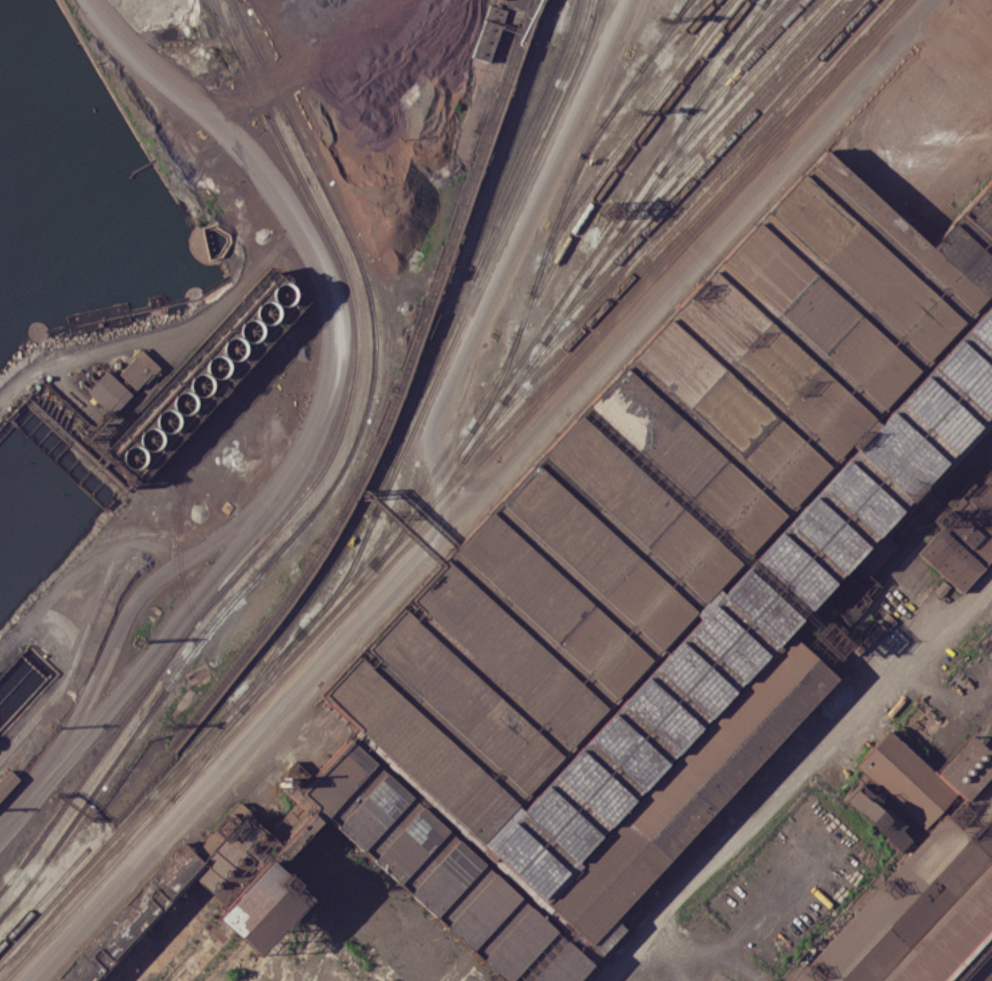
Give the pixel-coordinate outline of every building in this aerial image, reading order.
[(504,8),(487,4),(473,58),(490,62),(504,8)] [(843,689),(785,635),(991,411),(991,177),(931,242),(829,148),(323,695),(357,726),(298,790),(312,804),(277,841),(235,802),(193,847),(184,838),(52,980),(92,980),(190,875),(223,905),(209,918),(251,956),(305,899),(275,871),(323,816),(497,980),(572,980),(843,689)] [(104,451),(276,272),(306,301),(135,480),(104,451)] [(119,372),(140,348),(158,364),(137,388),(119,372)] [(106,369),(131,393),(112,413),(87,390),(106,369)] [(27,698),(3,675),(0,678),(0,727),(27,698)] [(974,730),(938,768),(891,724),(852,766),(863,776),(841,801),(898,854),(781,980),(991,980),(991,747),(974,730)] [(18,778),(0,799),(0,773),(5,767),(18,778)]
